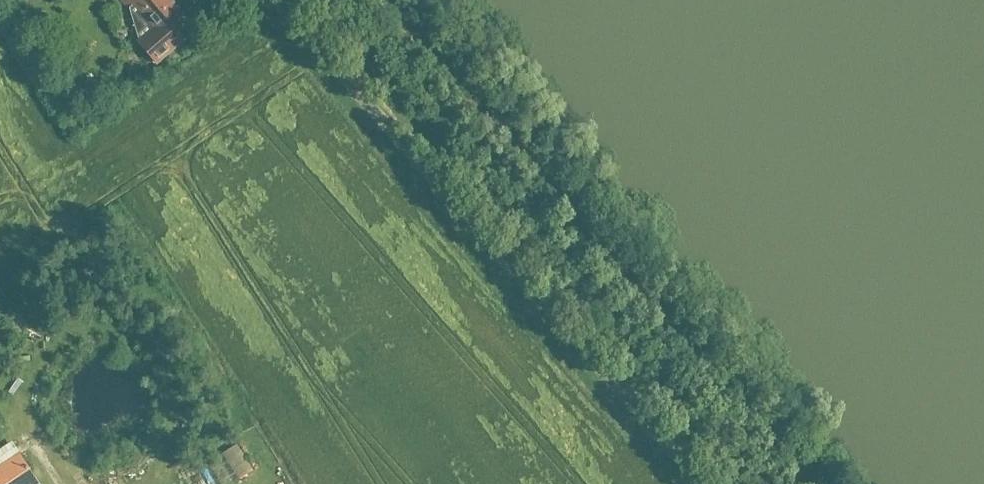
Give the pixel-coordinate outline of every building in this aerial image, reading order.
[(129,8),(135,4),(155,27),(138,42),(157,63),(184,40),(174,30),(186,20),(169,0),(122,0),(129,8)] [(22,455),(0,469),(0,483),(41,483),(22,455)] [(209,472),(186,483),(187,483),(215,483),(209,472)]
